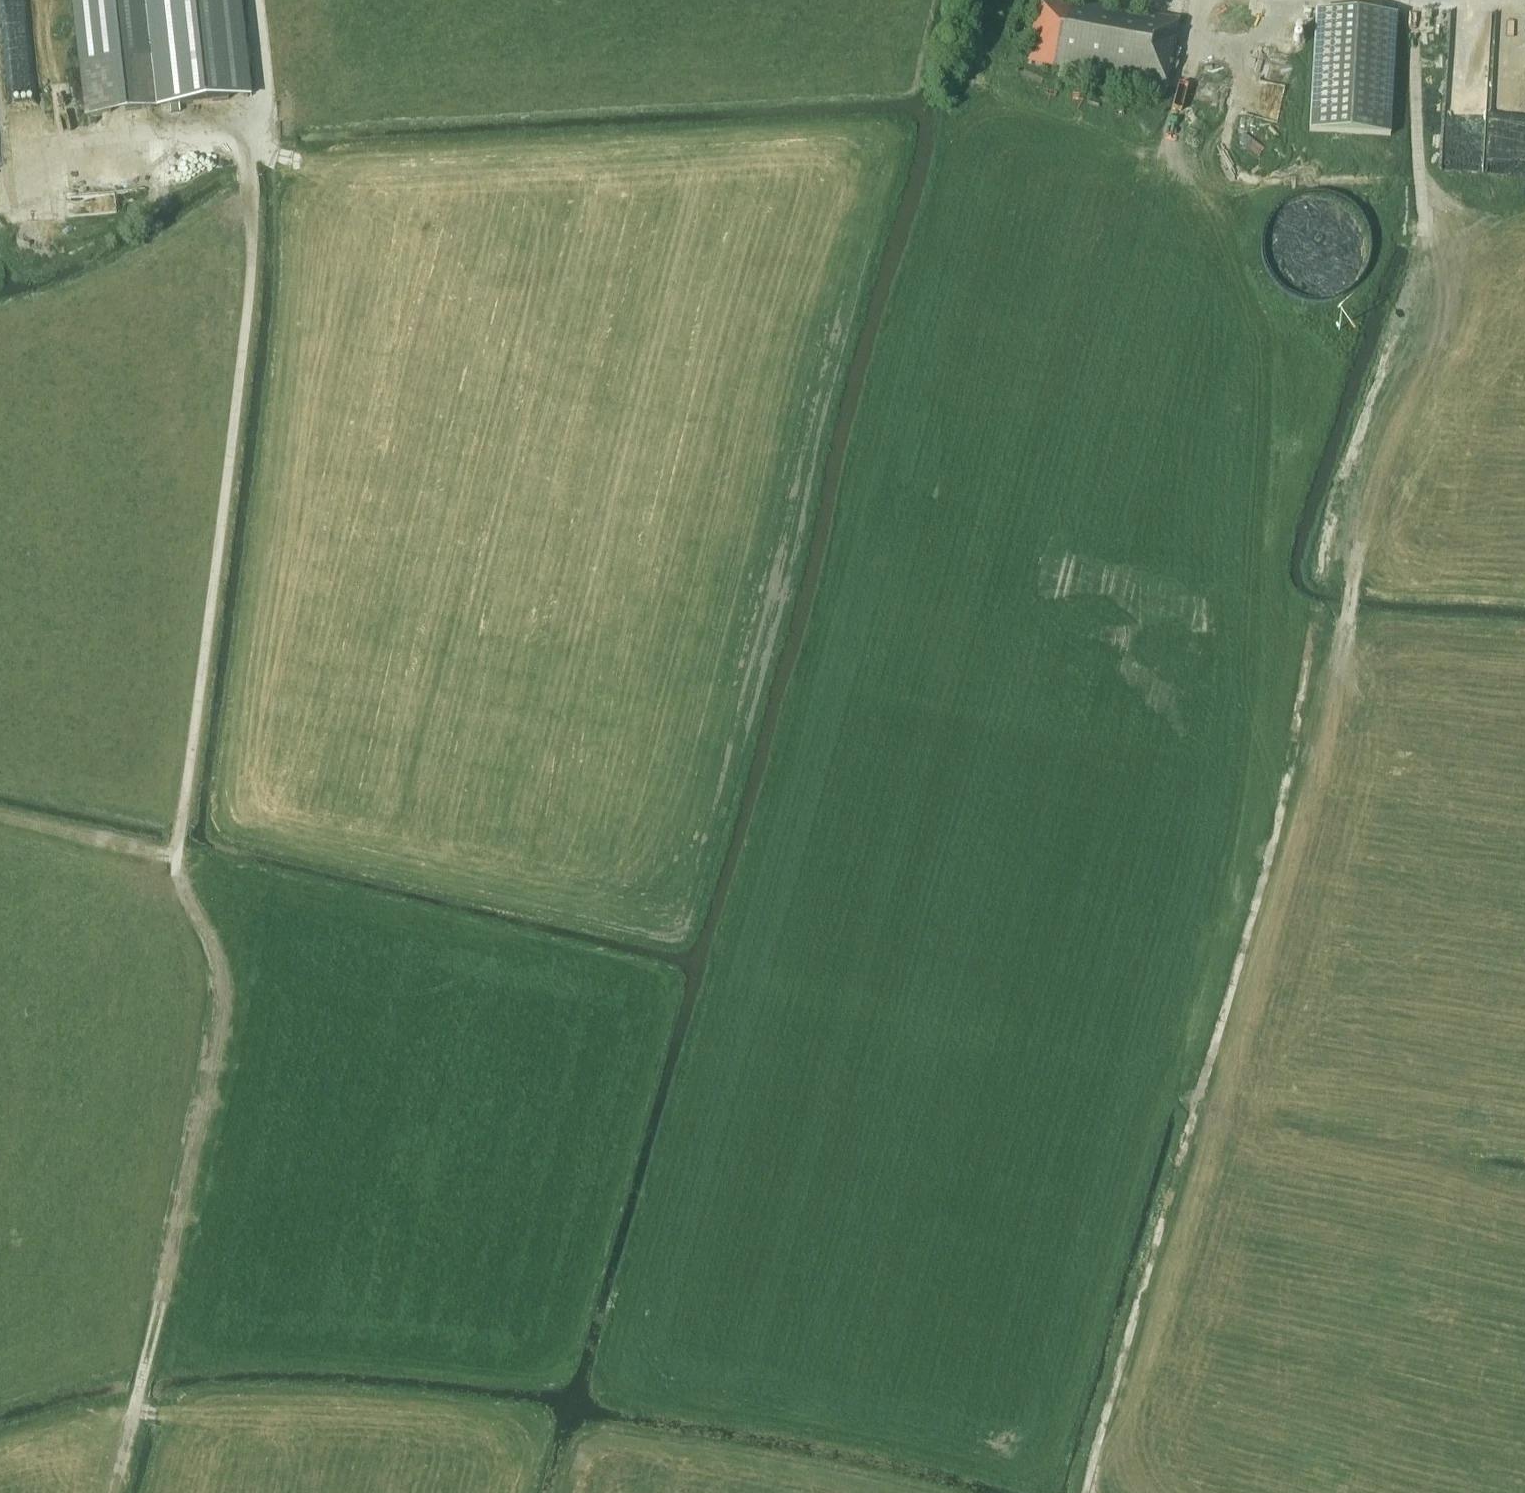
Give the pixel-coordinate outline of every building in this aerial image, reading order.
[(85,114),(170,105),(158,0),(73,0),(85,114)] [(1166,96),(1184,0),(1143,0),(1140,13),(1071,0),(1039,0),(1027,64),(1059,70),(1058,77),(1166,96)] [(1504,9),(1496,101),(1515,103),(1515,110),(1507,109),(1506,121),(1524,123),(1524,11),(1504,9)] [(1307,133),(1387,139),(1396,19),(1315,13),(1307,133)] [(1264,271),(1345,300),(1377,213),(1296,183),(1264,271)]
